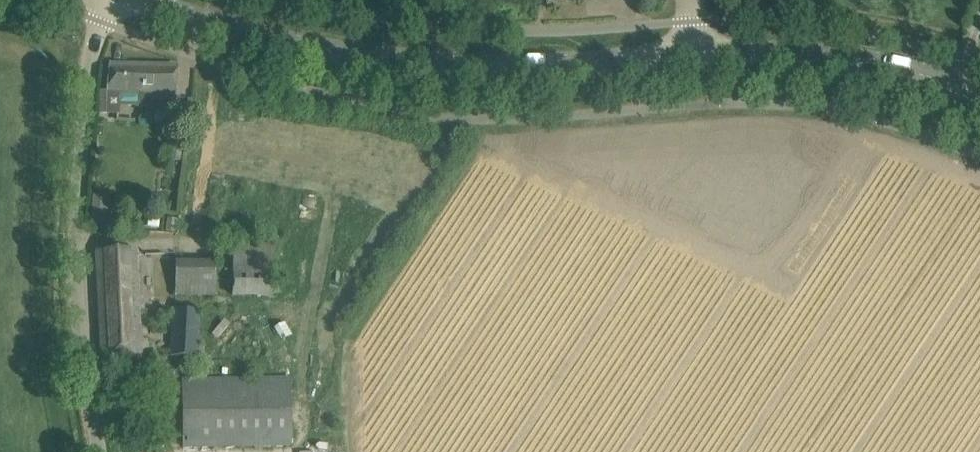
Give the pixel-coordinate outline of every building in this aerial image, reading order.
[(177,67),(110,65),(108,91),(100,91),(100,112),(119,113),(120,92),(139,93),(138,106),(152,106),(152,98),(176,98),(177,67)] [(109,197),(92,195),(90,223),(106,225),(109,197)] [(234,241),(233,268),(275,270),(276,244),(234,241)] [(96,252),(101,358),(142,356),(140,309),(146,308),(145,301),(140,302),(138,250),(96,252)] [(176,261),(176,297),(215,297),(216,262),(176,261)] [(174,308),(172,355),(199,356),(201,309),(174,308)] [(182,380),(183,446),(291,445),(290,378),(182,380)]
